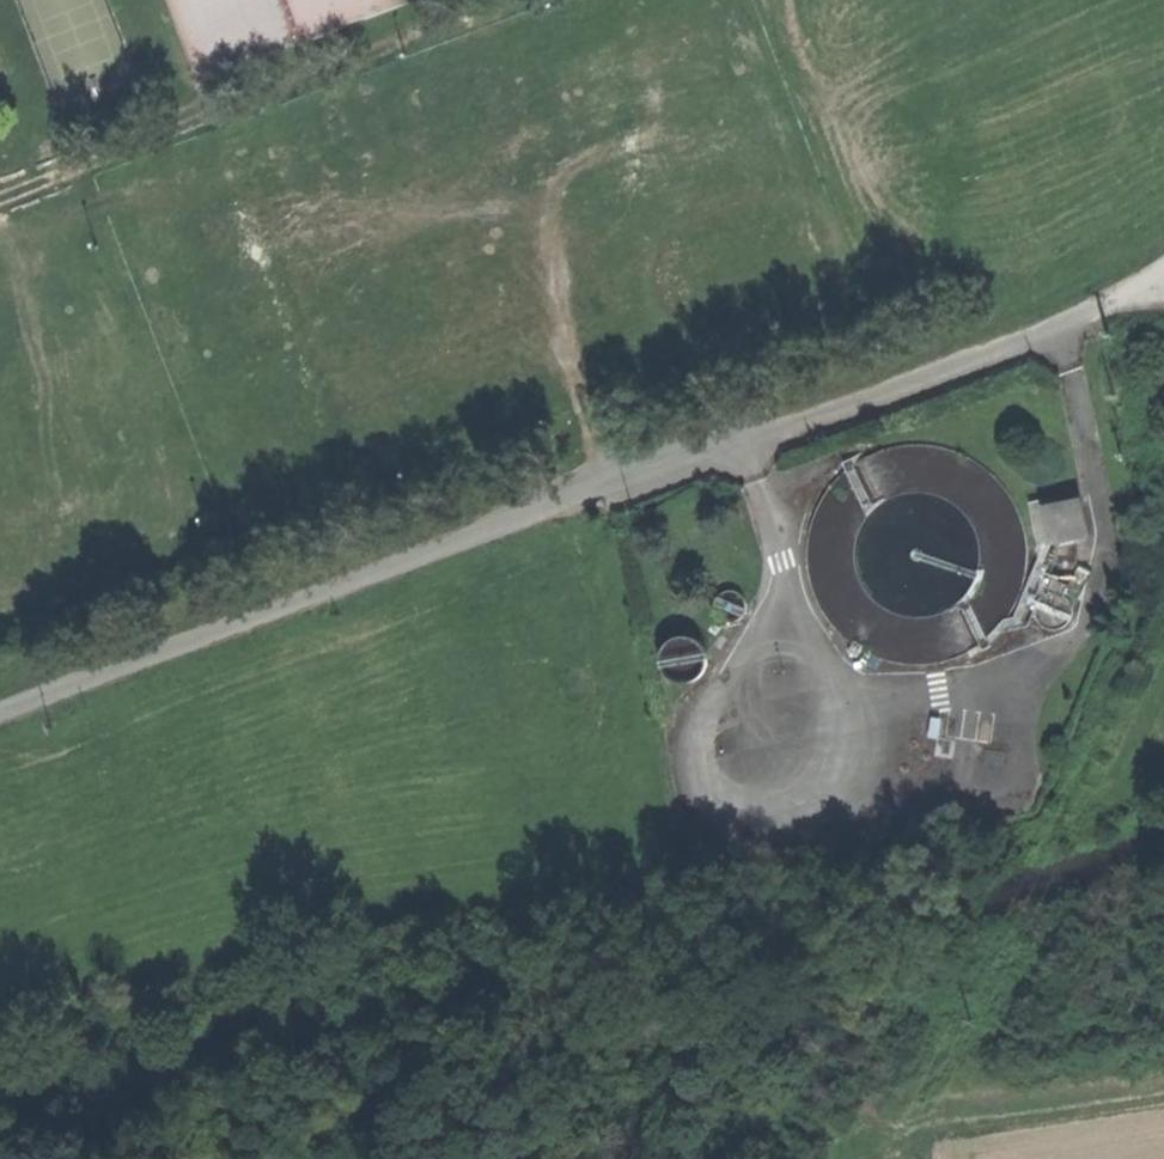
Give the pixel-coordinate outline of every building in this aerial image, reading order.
[(201,84),(418,2),(417,0),(169,0),(201,84)] [(990,646),(1018,615),(1034,574),(1034,535),(1015,491),(984,461),(940,445),(903,445),(855,467),(829,497),(814,533),(814,577),(829,615),(858,646),(893,663),(943,665),(990,646)] [(1039,509),(1045,546),(1092,538),(1085,501),(1039,509)] [(738,625),(749,616),(751,601),(742,590),(727,589),(716,598),(715,612),(724,623),(738,625)] [(1058,632),(1071,625),(1076,608),(1068,594),(1053,590),(1038,598),(1034,614),(1042,628),(1058,632)] [(695,684),(711,671),(712,651),(700,636),(679,634),(664,647),(662,667),(675,682),(695,684)]
